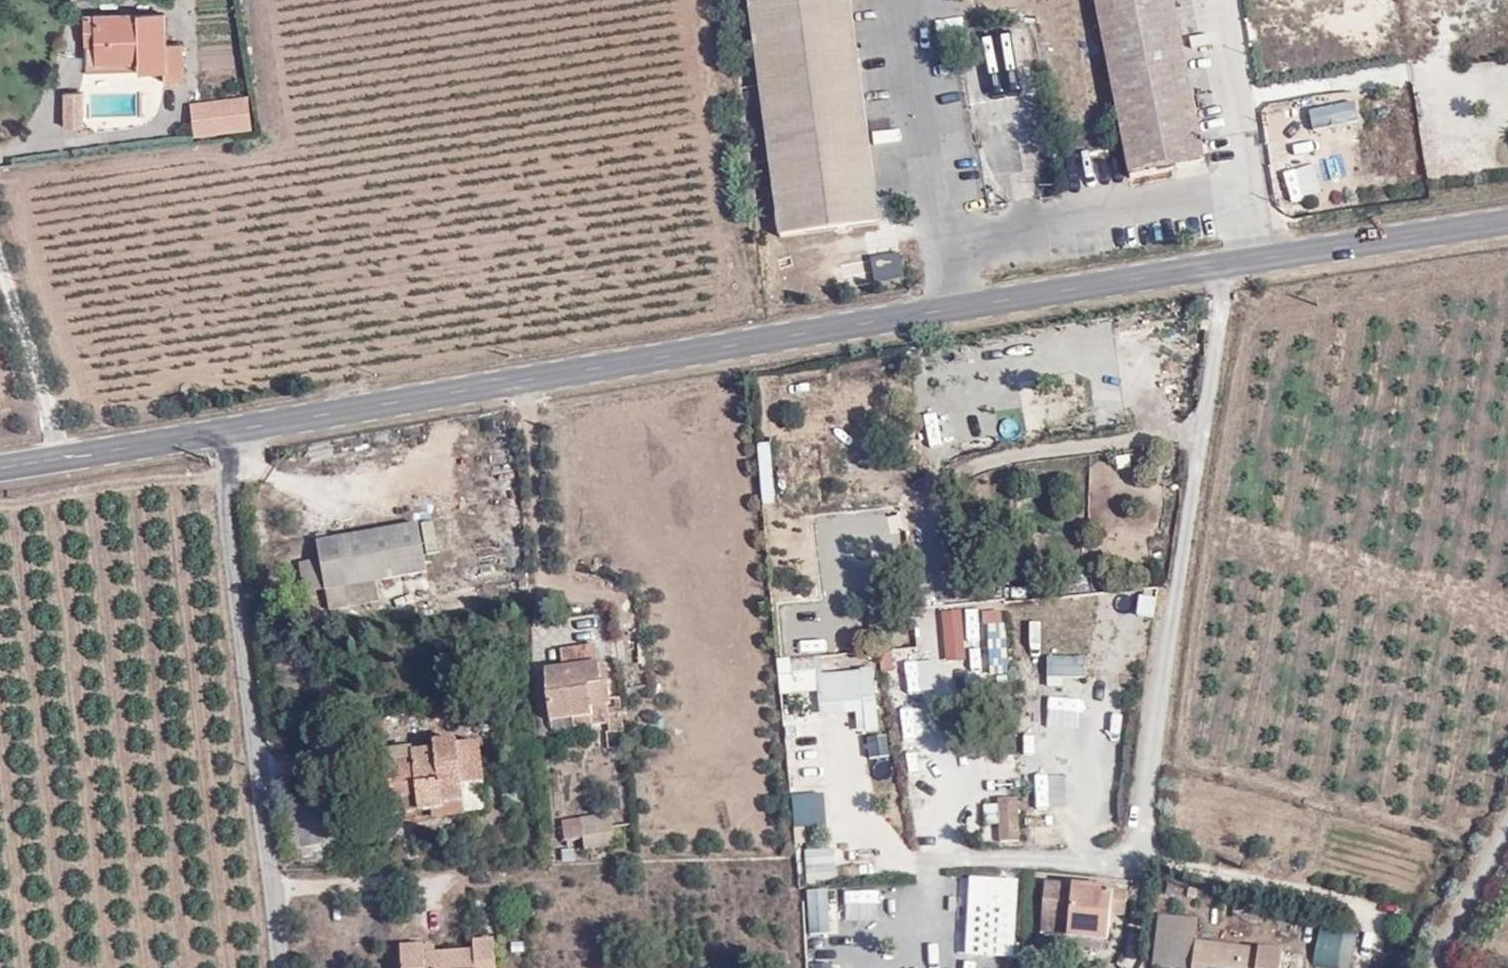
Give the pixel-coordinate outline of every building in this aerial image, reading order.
[(852,0),(750,0),(781,231),(880,220),(852,0)] [(1208,160),(1175,0),(1096,0),(1129,176),(1208,160)] [(96,38),(95,57),(138,56),(138,66),(166,66),(166,78),(182,79),(183,41),(166,41),(165,11),(84,11),(83,37),(96,38)] [(83,57),(95,57),(96,38),(83,37),(83,57)] [(82,126),(81,91),(66,92),(66,126),(82,126)] [(248,97),(190,102),(193,134),(251,131),(248,97)] [(1292,159),(1323,157),(1319,119),(1289,121),(1292,159)] [(1457,169),(1455,136),(1425,138),(1428,171),(1457,169)] [(899,254),(840,262),(843,288),(902,279),(899,254)] [(773,504),(771,470),(830,467),(829,449),(756,454),(760,505),(773,504)] [(425,520),(322,532),(329,608),(342,607),(341,597),(353,596),(353,604),(382,602),(381,578),(429,572),(425,520)] [(978,613),(981,657),(1001,656),(999,612),(978,613)] [(596,692),(604,692),(602,653),(566,655),(567,675),(550,676),(553,725),(575,724),(597,723),(596,692)] [(1045,658),(1045,682),(1084,681),(1084,657),(1045,658)] [(788,661),(788,674),(817,674),(818,661),(788,661)] [(818,714),(854,711),(856,733),(877,731),(872,669),(815,674),(818,714)] [(613,691),(604,692),(596,692),(597,723),(575,724),(575,735),(614,732),(613,691)] [(630,733),(629,718),(619,718),(619,733),(630,733)] [(1033,726),(1033,757),(1065,756),(1065,726),(1033,726)] [(422,794),(422,810),(445,809),(445,802),(466,800),(466,781),(486,780),(483,738),(462,739),(462,732),(439,732),(439,745),(420,746),(413,738),(390,738),(394,795),(422,794)] [(887,737),(868,738),(869,757),(888,756),(887,737)] [(422,812),(422,810),(422,794),(394,795),(395,813),(422,812)] [(1017,800),(987,801),(989,841),(1019,840),(1017,800)] [(612,821),(581,824),(583,855),(615,851),(612,821)] [(799,850),(801,882),(836,879),(833,848),(799,850)] [(987,929),(993,882),(961,878),(956,926),(987,929)] [(1118,885),(1117,894),(1045,884),(1044,898),(1028,896),(1026,914),(1040,914),(1039,935),(1032,934),(1030,955),(1043,956),(1046,938),(1107,944),(1111,904),(1127,906),(1127,894),(1124,894),(1125,886),(1118,885)] [(851,912),(865,911),(863,890),(818,893),(821,926),(852,924),(851,912)] [(1194,945),(1197,922),(1156,917),(1152,967),(1255,967),(1257,953),(1194,945)] [(1310,967),(1315,967),(1351,967),(1354,932),(1314,928),(1310,967)] [(498,943),(476,945),(477,951),(462,952),(463,967),(500,967),(498,943)] [(406,967),(463,967),(462,952),(428,955),(428,948),(404,949),(406,967)]
